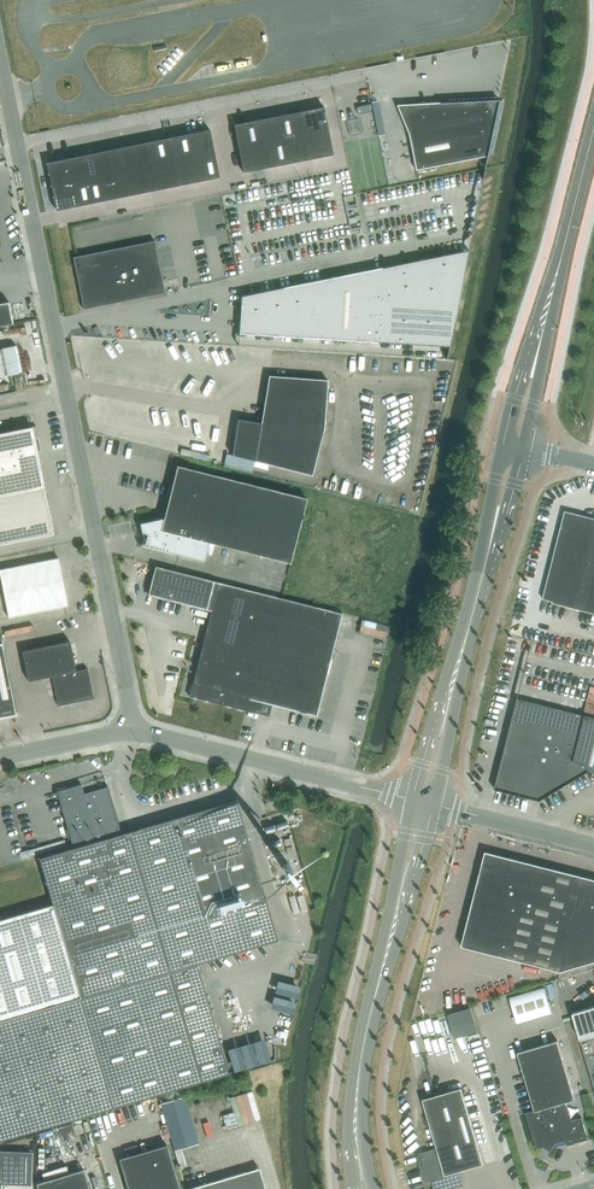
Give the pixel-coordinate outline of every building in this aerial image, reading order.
[(484,167),(499,99),(440,102),(410,108),(405,116),(408,133),(415,169),(486,156),(484,167)] [(324,106),(302,111),(307,136),(329,131),(324,106)] [(302,111),(290,113),(295,138),(307,136),(302,111)] [(290,113),(279,115),(284,140),(295,138),(290,113)] [(279,115),(267,118),(272,143),(284,140),(279,115)] [(267,118),(255,120),(260,145),(272,143),(267,118)] [(255,120),(233,124),(238,149),(260,145),(255,120)] [(214,153),(210,129),(188,134),(193,157),(214,153)] [(329,131),(307,136),(312,160),(334,156),(329,131)] [(188,134),(176,136),(181,160),(193,157),(188,134)] [(169,162),(181,160),(176,136),(165,138),(169,162)] [(307,136),(295,138),(300,163),(312,160),(307,136)] [(169,162),(165,138),(153,141),(157,164),(169,162)] [(295,138),(284,140),(289,165),(300,163),(295,138)] [(284,140),(272,143),(277,167),(289,165),(284,140)] [(157,164),(153,141),(141,143),(146,167),(157,164)] [(134,169),(146,167),(141,143),(129,145),(134,169)] [(272,143),(260,145),(265,170),(277,167),(272,143)] [(129,145),(117,148),(122,171),(134,169),(129,145)] [(260,145),(238,149),(243,174),(265,170),(260,145)] [(110,174),(122,171),(117,148),(105,150),(110,174)] [(110,174),(105,150),(94,152),(98,176),(110,174)] [(82,155),(86,178),(98,176),(94,152),(82,155)] [(198,181),(219,177),(214,153),(193,157),(198,181)] [(70,157),(75,181),(86,178),(82,155),(70,157)] [(46,162),(51,185),(75,181),(70,157),(46,162)] [(181,160),(186,183),(198,181),(193,157),(181,160)] [(169,162),(174,186),(186,183),(181,160),(169,162)] [(174,186),(169,162),(157,164),(146,167),(150,190),(162,188),(174,186)] [(134,169),(138,193),(150,190),(146,167),(134,169)] [(138,193),(134,169),(122,171),(127,195),(138,193)] [(110,174),(115,197),(127,195),(122,171),(110,174)] [(98,176),(103,200),(115,197),(110,174),(98,176)] [(103,200),(98,176),(86,178),(91,202),(103,200)] [(91,202),(86,178),(75,181),(79,204),(91,202)] [(79,204),(75,181),(51,185),(56,209),(79,204)] [(83,309),(165,292),(155,240),(73,257),(83,309)] [(377,342),(448,346),(446,358),(447,358),(469,250),(391,266),(390,261),(383,262),(384,267),(242,295),(241,296),(239,333),(377,342)] [(9,309),(8,302),(0,303),(0,326),(12,323),(10,316),(10,313),(9,309)] [(238,419),(232,454),(269,464),(312,475),(324,428),(327,380),(269,375),(261,422),(238,419)] [(53,534),(32,426),(0,433),(0,544),(53,534)] [(209,542),(290,562),(306,498),(177,465),(164,517),(140,523),(142,532),(143,536),(147,537),(145,543),(145,545),(204,560),(209,542)] [(565,510),(542,599),(552,601),(552,602),(593,613),(593,518),(565,510)] [(8,617),(68,605),(58,557),(0,569),(0,576),(8,617)] [(151,582),(148,594),(178,602),(210,610),(218,582),(155,566),(151,582)] [(210,610),(200,650),(189,695),(257,712),(260,701),(316,715),(342,612),(218,582),(210,610)] [(94,698),(88,668),(76,670),(70,640),(22,650),(28,680),(52,675),(58,705),(94,698)] [(16,714),(2,643),(0,643),(0,717),(16,714)] [(517,698),(495,789),(540,800),(589,771),(593,772),(593,717),(517,698)] [(49,905),(0,919),(0,1140),(229,1073),(206,995),(203,985),(196,963),(277,939),(243,823),(236,800),(120,833),(106,785),(83,792),(81,783),(57,790),(75,846),(39,858),(53,904),(49,905)] [(275,806),(273,800),(266,802),(267,808),(275,806)] [(461,946),(561,971),(593,962),(593,879),(485,851),(461,946)] [(510,997),(517,1023),(552,1012),(545,987),(510,997)] [(275,1059),(275,1045),(240,1055),(222,994),(206,995),(229,1073),(275,1059)] [(572,1012),(593,1086),(593,1006),(572,1012)] [(448,1014),(455,1038),(477,1031),(470,1007),(448,1014)] [(566,1140),(567,1143),(567,1145),(588,1139),(582,1117),(571,1120),(566,1102),(575,1099),(558,1040),(518,1052),(535,1110),(525,1113),(536,1148),(548,1145),(553,1148),(555,1143),(566,1140)] [(451,1187),(462,1184),(458,1171),(483,1164),(461,1088),(423,1099),(437,1149),(420,1154),(418,1157),(424,1178),(428,1180),(432,1178),(435,1188),(443,1188),(451,1187)] [(159,1103),(173,1151),(198,1143),(184,1095),(159,1103)] [(128,1188),(180,1188),(167,1144),(119,1158),(128,1188)] [(15,1183),(16,1152),(0,1151),(0,1183),(15,1183)] [(16,1152),(15,1183),(30,1184),(30,1177),(31,1152),(16,1152)] [(186,1188),(187,1188),(265,1188),(259,1167),(186,1188)] [(84,1169),(36,1183),(38,1188),(90,1188),(84,1169)]
